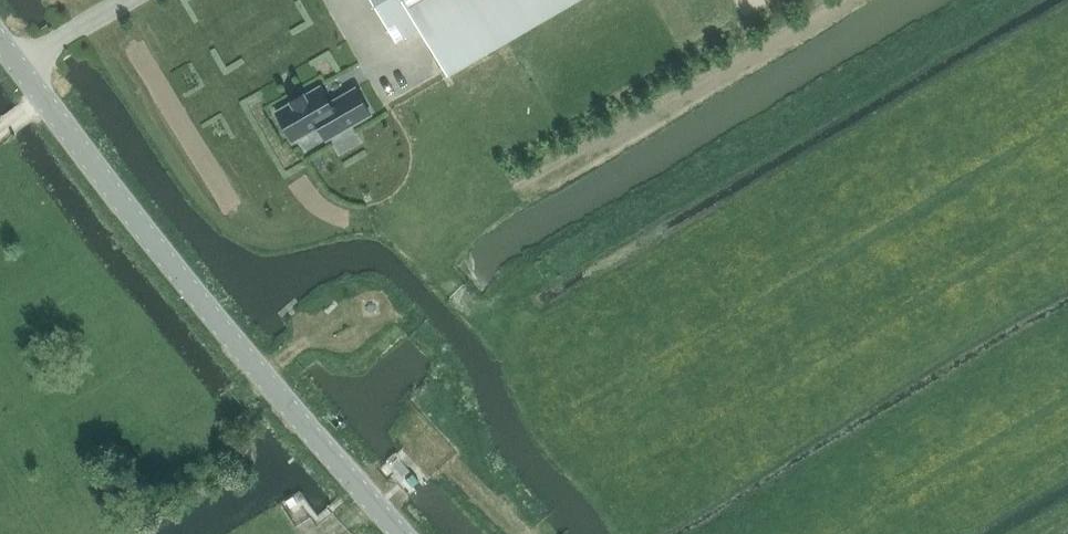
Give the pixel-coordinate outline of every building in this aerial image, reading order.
[(390,16),(385,19),(397,40),(421,26),(447,70),(567,0),(381,0),(390,16)] [(292,103),(277,112),(293,141),(319,126),(327,140),(371,115),(356,89),(330,103),(321,87),(305,96),(304,94),(302,95),(303,95),(293,101),(293,100),(291,101),(292,103)] [(286,501),(290,507),(298,502),(294,496),(286,501)]
